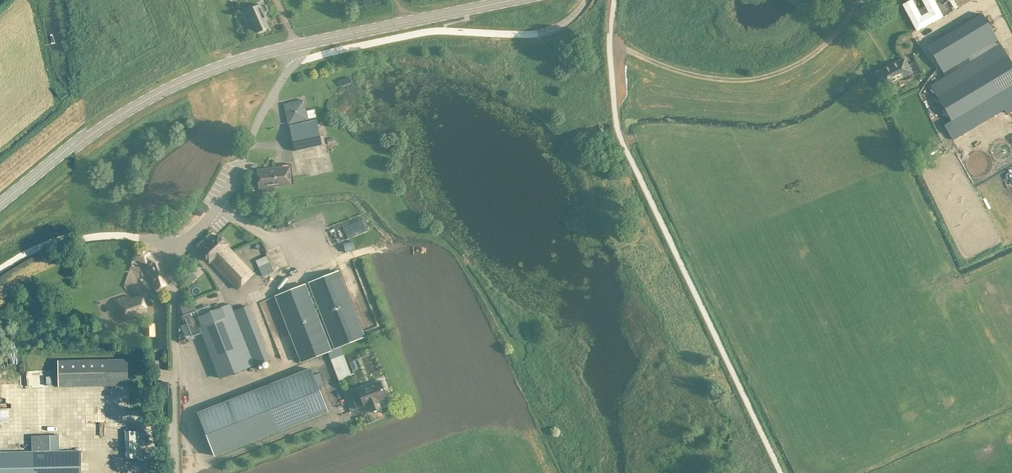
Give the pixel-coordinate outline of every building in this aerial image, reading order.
[(246,6),(256,28),(269,23),(265,15),(267,15),(263,7),(266,6),(267,5),(265,0),(264,0),(262,0),(261,1),(261,0),(259,0),(246,6)] [(945,71),(999,39),(996,35),(997,35),(982,9),(927,41),(945,71)] [(1011,104),(1011,60),(999,39),(945,71),(930,80),(951,116),(944,120),(953,135),(1004,104),(1006,108),(1011,104)] [(904,53),(888,61),(876,68),(883,82),(904,71),(906,76),(919,69),(913,57),(907,60),(904,53)] [(283,99),(288,120),(309,115),(304,95),(283,99)] [(316,115),(289,121),(294,147),(322,141),(316,115)] [(275,190),(274,182),(293,180),(293,172),(288,172),(287,163),(258,166),(259,183),(262,183),(263,192),(275,190)] [(237,284),(252,269),(226,241),(227,240),(218,232),(201,249),(209,257),(210,257),(237,284)] [(353,237),(344,239),(346,248),(355,246),(353,237)] [(136,245),(133,254),(133,255),(146,259),(155,285),(166,281),(162,267),(163,266),(160,255),(149,249),(136,245)] [(267,251),(256,256),(263,271),(274,267),(267,251)] [(364,332),(339,267),(309,279),(334,344),(364,332)] [(305,280),(275,292),(301,357),(331,346),(305,280)] [(128,291),(114,296),(117,305),(120,304),(123,315),(147,307),(142,291),(129,295),(128,291)] [(197,306),(185,310),(183,311),(192,332),(202,328),(220,374),(269,354),(248,302),(233,308),(230,300),(199,312),(197,306)] [(57,361),(58,387),(128,386),(127,360),(57,361)] [(328,407),(311,364),(198,408),(215,451),(328,407)] [(385,383),(383,376),(350,388),(357,405),(368,400),(371,406),(382,401),(380,396),(387,393),(383,383),(385,383)] [(69,400),(60,398),(58,407),(67,409),(69,400)] [(125,459),(139,459),(138,431),(124,431),(125,459)] [(157,433),(146,433),(146,450),(157,451),(157,433)] [(31,452),(0,453),(0,472),(80,472),(80,451),(49,452),(49,436),(31,436),(31,452)]
